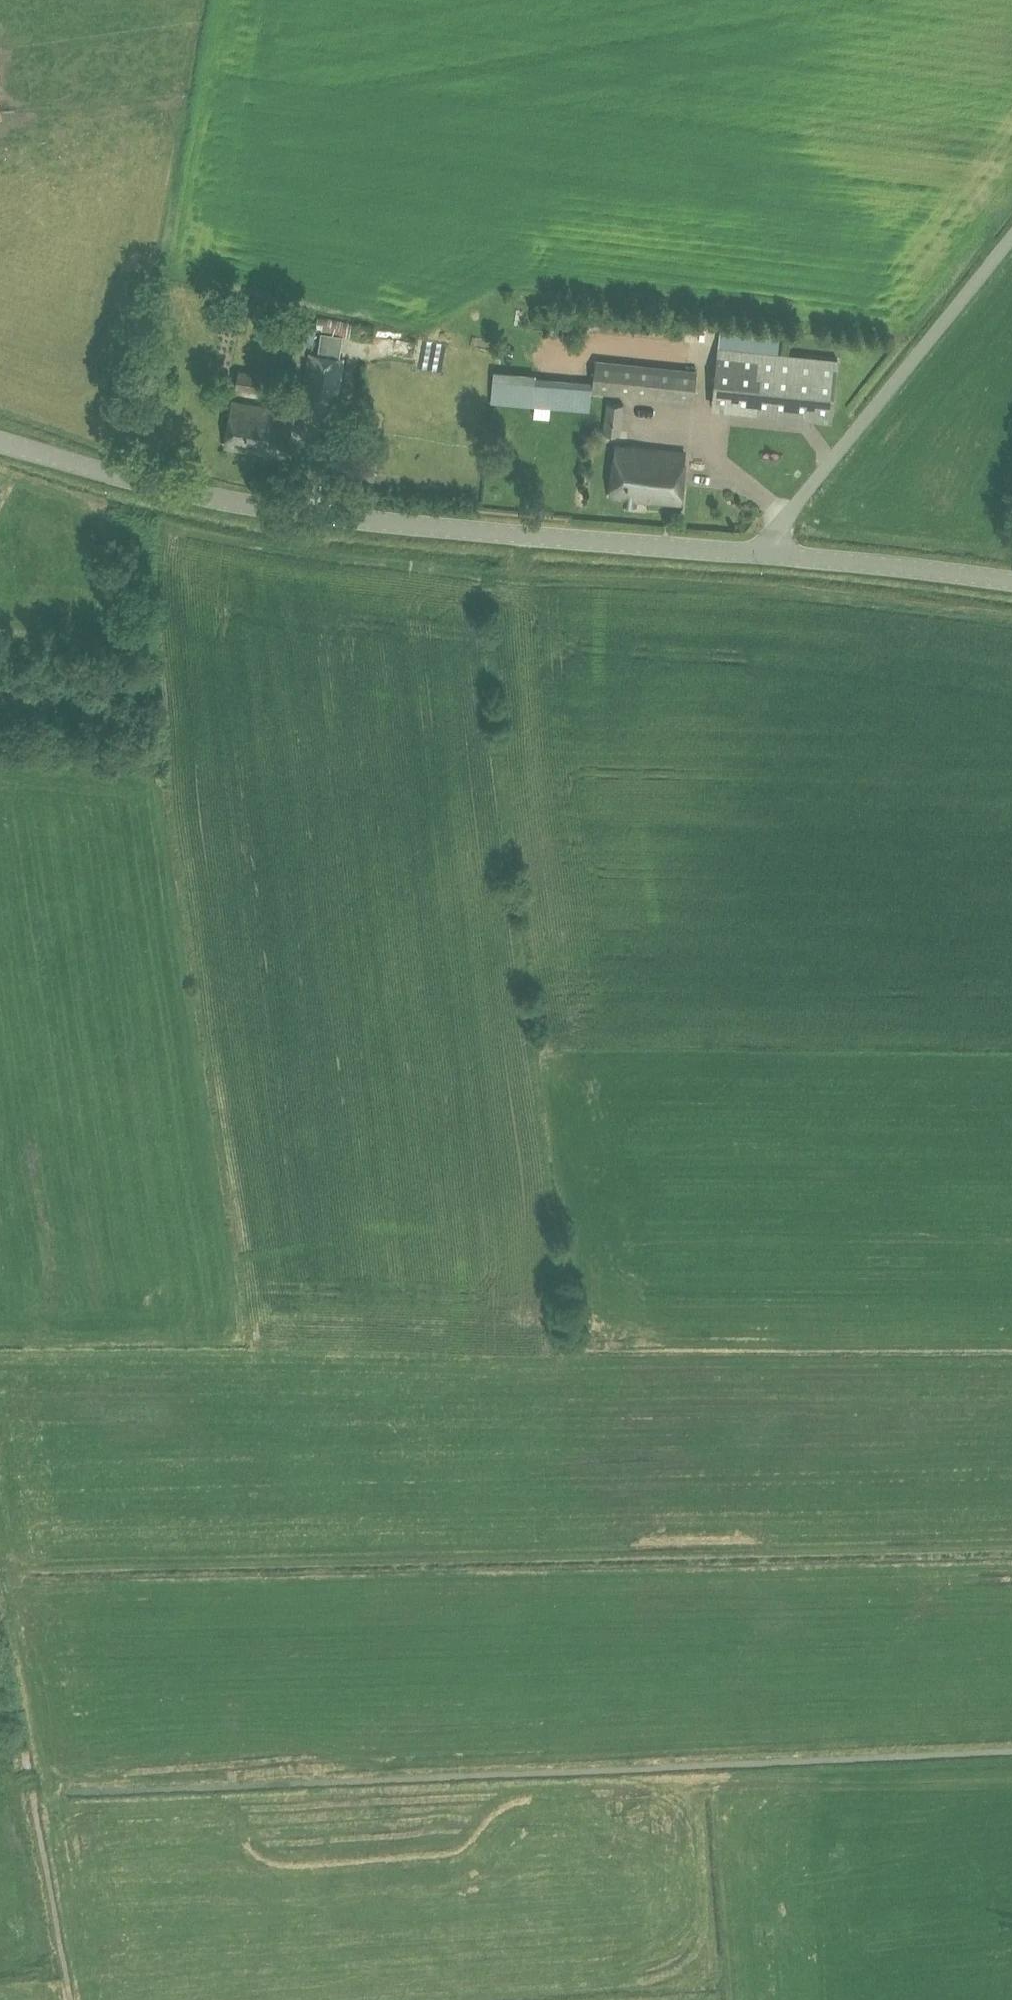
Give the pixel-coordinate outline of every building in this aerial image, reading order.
[(716,344),(710,407),(831,419),(837,356),(716,344)] [(309,353),(302,396),(335,401),(343,358),(309,353)] [(588,411),(590,391),(692,402),(696,368),(593,357),(591,379),(591,382),(537,376),(537,374),(491,369),(488,400),(588,411)] [(263,392),(266,374),(237,369),(234,388),(263,392)] [(232,401),(225,446),(286,455),(293,411),(232,401)] [(620,435),(623,404),(606,402),(603,433),(620,435)] [(609,496),(626,498),(625,506),(636,508),(637,499),(680,503),(687,452),(616,445),(609,496)]
